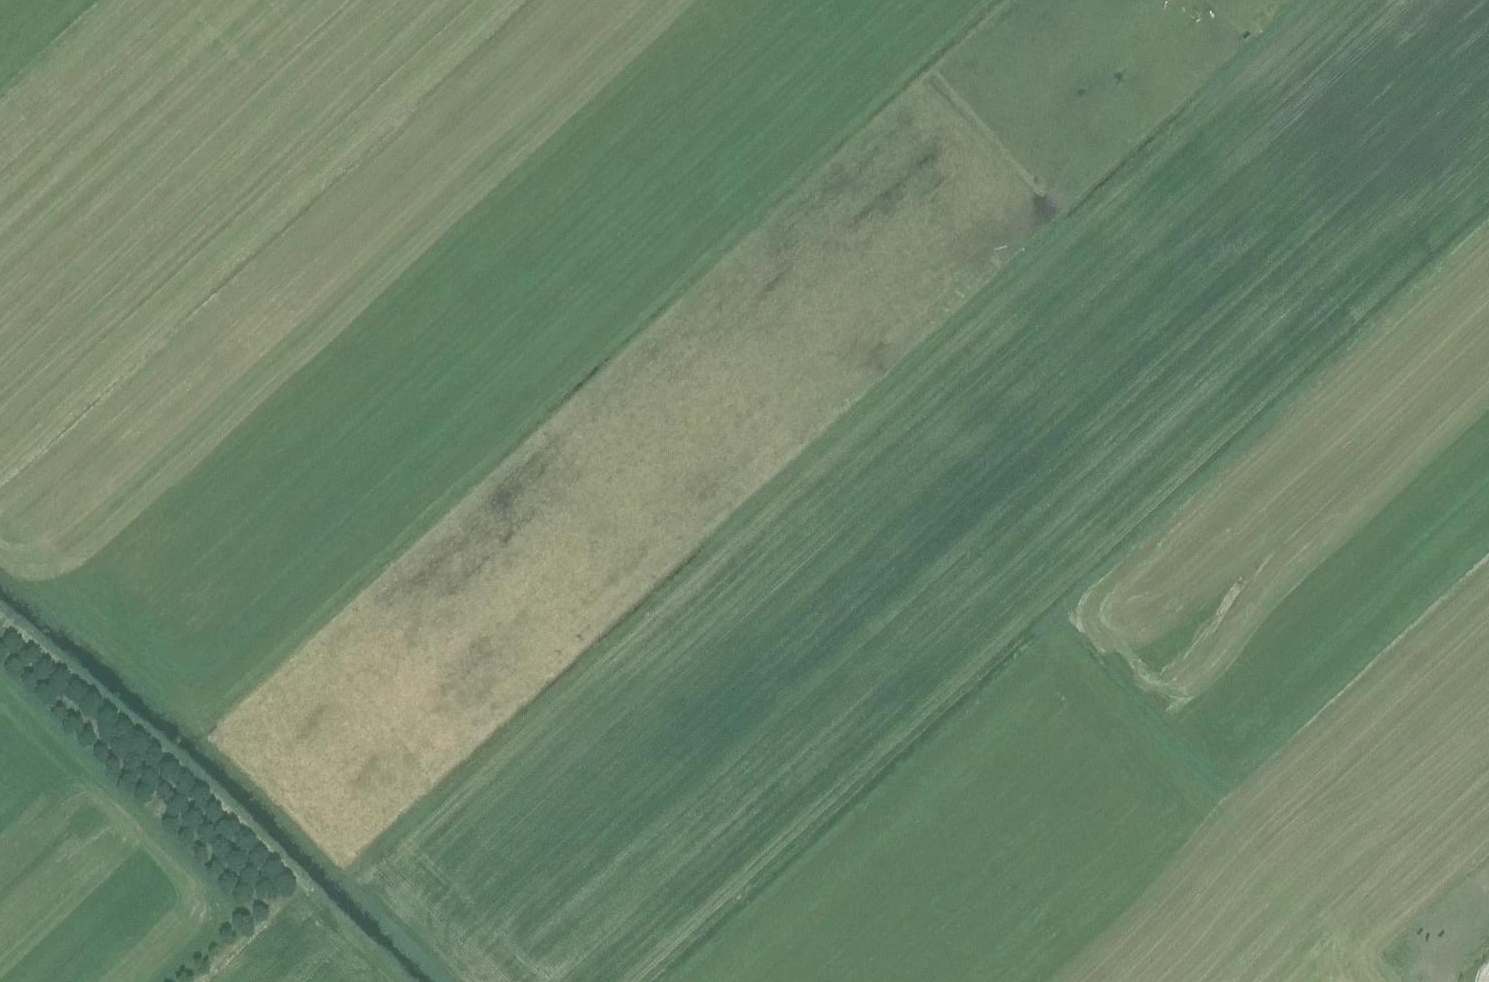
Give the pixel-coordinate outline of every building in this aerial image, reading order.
[(1477,940),(1488,935),(1488,921),(1472,928),(1477,940)]
